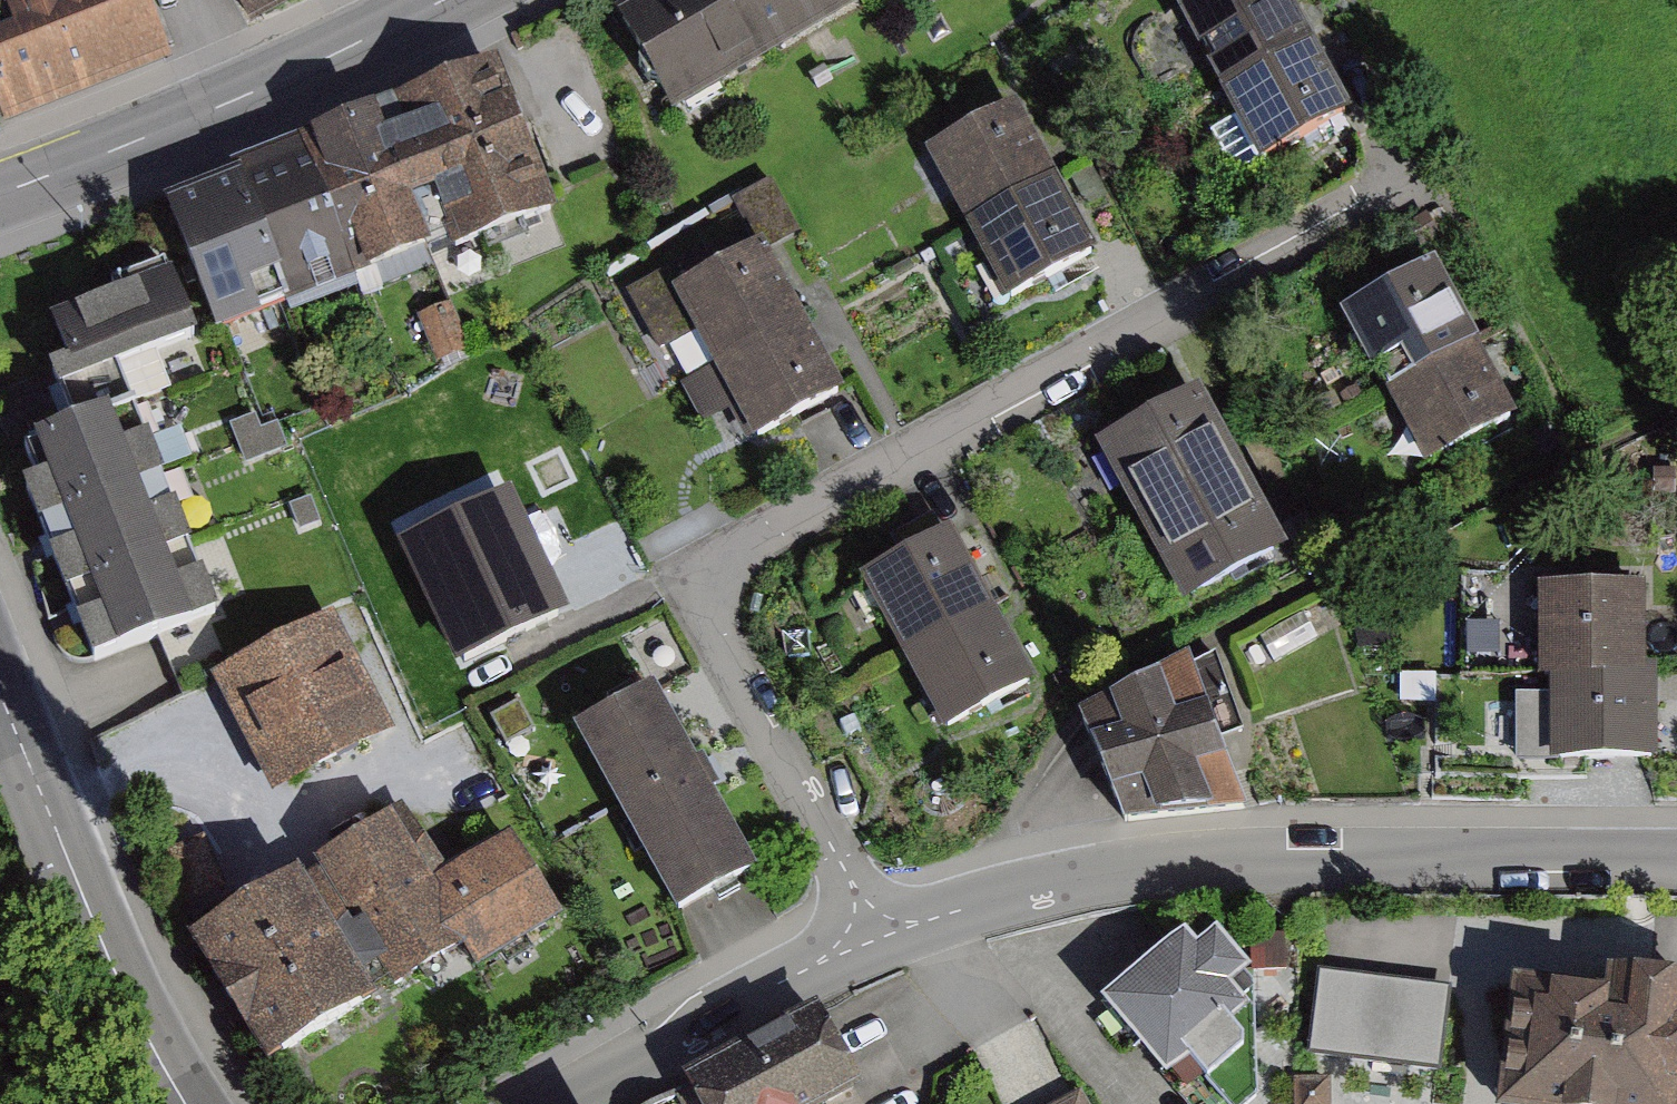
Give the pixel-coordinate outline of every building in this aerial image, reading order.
[(169,60),(145,0),(0,0),(0,120),(3,126),(169,60)] [(254,31),(313,0),(237,0),(254,31)] [(623,17),(676,114),(882,0),(654,0),(623,17)] [(1219,93),(1311,43),(1288,0),(1211,0),(1178,18),(1219,93)] [(1219,93),(1260,169),(1352,119),(1311,43),(1219,93)] [(449,258),(554,217),(494,65),(388,106),(444,247),(449,258)] [(444,247),(388,106),(299,144),(357,283),(444,247)] [(924,156),(966,233),(1057,184),(1015,107),(924,156)] [(357,283),(299,144),(230,172),(232,177),(286,304),(289,312),(357,283)] [(286,304),(232,177),(162,206),(216,334),(286,304)] [(966,233),(1008,310),(1099,261),(1057,184),(966,233)] [(769,248),(689,287),(731,373),(699,389),(716,423),(738,412),(758,451),(847,407),(769,248)] [(1476,347),(1434,269),(1340,320),(1371,378),(1377,375),(1388,394),(1476,347)] [(174,277),(55,322),(79,386),(198,342),(174,277)] [(667,359),(704,347),(681,277),(644,290),(667,359)] [(451,304),(417,319),(437,366),(471,351),(451,304)] [(1518,424),(1476,347),(1388,394),(1429,472),(1518,424)] [(1105,451),(1146,527),(1237,478),(1195,402),(1105,451)] [(163,481),(135,410),(26,454),(39,485),(26,491),(41,529),(163,481)] [(230,426),(246,466),(288,450),(278,425),(261,432),(255,417),(230,426)] [(1146,527),(1188,603),(1279,554),(1237,478),(1146,527)] [(191,552),(163,481),(41,529),(70,600),(191,552)] [(290,508),(299,531),(320,523),(311,499),(290,508)] [(398,554),(457,676),(570,621),(511,499),(398,554)] [(1027,685),(948,542),(864,588),(943,731),(1027,685)] [(70,600),(98,671),(220,622),(191,552),(70,600)] [(1659,596),(1547,591),(1543,696),(1561,697),(1558,757),(1664,762),(1667,691),(1655,691),(1659,596)] [(222,683),(281,797),(389,741),(331,628),(222,683)] [(1198,667),(1102,720),(1141,827),(1247,815),(1198,667)] [(573,735),(677,924),(757,880),(652,691),(573,735)] [(403,821),(203,939),(276,1063),(459,955),(474,981),(562,929),(511,843),(441,885),(403,821)] [(1185,940),(1101,1014),(1167,1088),(1251,1014),(1232,992),(1252,975),(1218,936),(1198,954),(1185,940)] [(1327,949),(1327,1055),(1400,1055),(1400,949),(1327,949)] [(1616,981),(1613,1003),(1512,991),(1498,1103),(1676,1103),(1676,989),(1616,981)] [(864,1097),(816,1011),(682,1085),(686,1093),(674,1099),(677,1103),(851,1103),(864,1097)] [(1081,1094),(1063,1103),(1086,1103),(1081,1094)]
